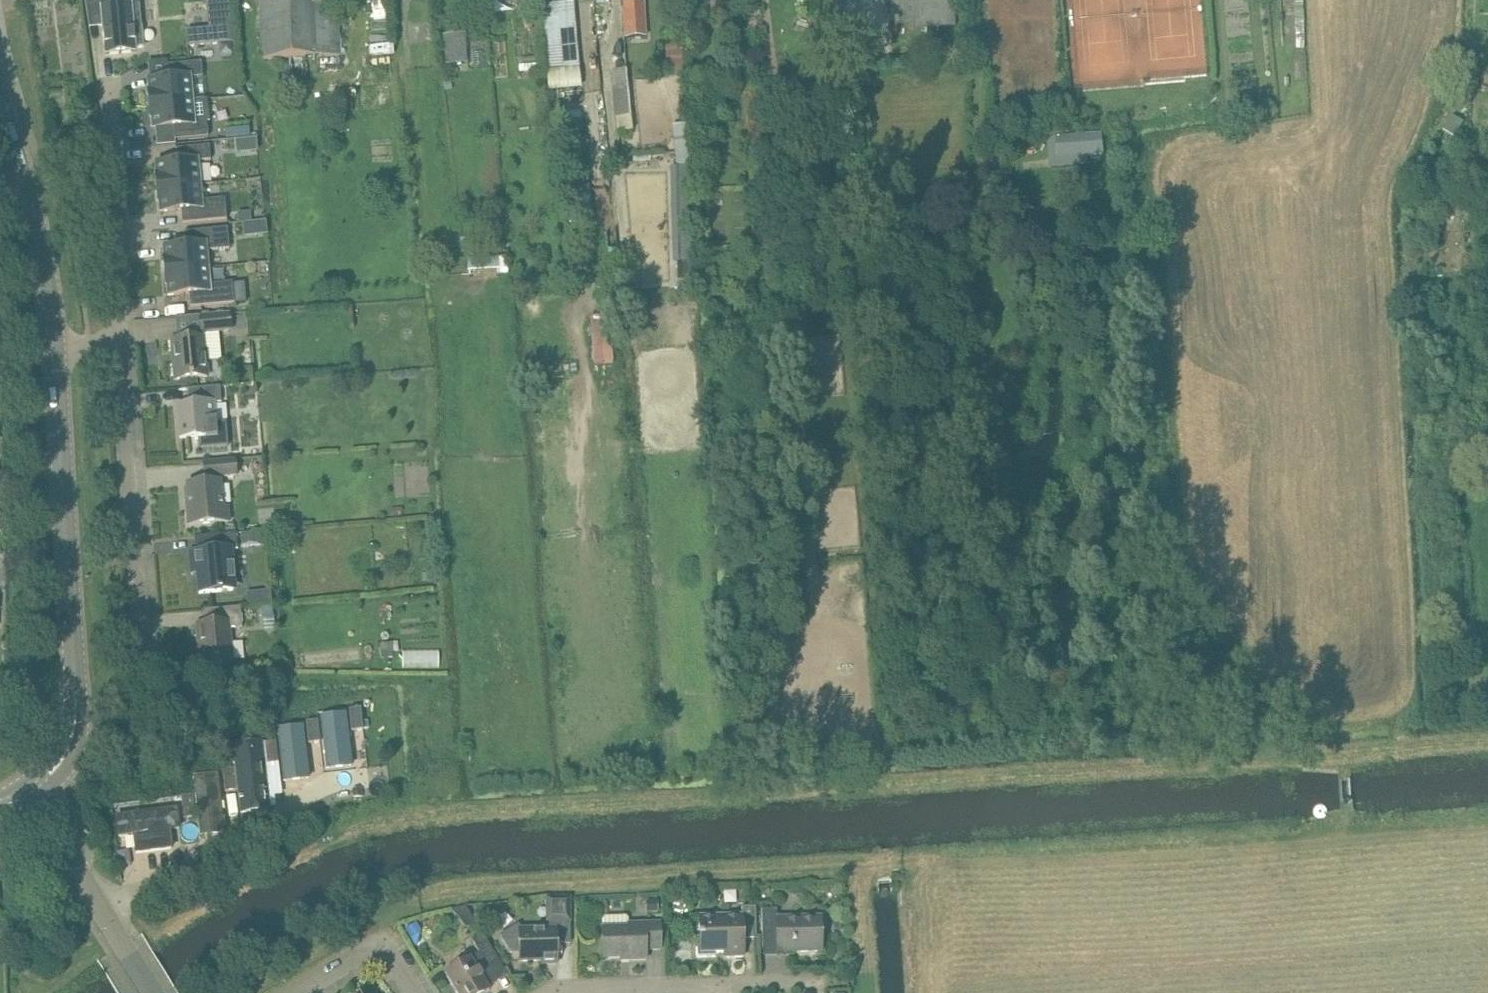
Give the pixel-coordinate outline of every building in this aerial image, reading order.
[(135,51),(135,47),(143,46),(139,3),(122,5),(122,6),(106,7),(106,0),(85,0),(88,17),(102,16),(105,54),(135,51)] [(229,0),(206,0),(209,28),(232,25),(229,0)] [(343,55),(338,0),(261,0),(263,59),(343,55)] [(538,6),(540,6),(545,71),(578,68),(573,5),(567,5),(567,0),(538,0),(538,6)] [(623,1),(625,38),(646,36),(644,0),(643,0),(623,1)] [(892,33),(955,28),(953,0),(889,0),(892,33)] [(232,25),(209,28),(202,28),(186,30),(188,46),(233,41),(232,25)] [(468,61),(465,32),(442,34),(445,64),(468,61)] [(684,36),(669,37),(670,46),(666,46),(667,70),(686,69),(684,36)] [(148,91),(149,105),(193,100),(190,78),(203,77),(201,62),(168,65),(169,78),(147,80),(148,91)] [(611,70),(618,134),(640,131),(638,116),(660,113),(657,85),(643,86),(641,67),(611,70)] [(193,100),(149,105),(150,118),(151,118),(152,129),(173,126),(175,140),(208,137),(207,122),(195,123),(193,100)] [(696,177),(689,110),(674,112),(681,178),(696,177)] [(1453,115),(1444,130),(1454,137),(1464,122),(1453,115)] [(225,129),(225,139),(249,136),(249,127),(225,129)] [(1106,154),(1104,133),(1049,137),(1050,159),(1106,154)] [(257,138),(249,138),(250,148),(254,151),(258,151),(257,138)] [(156,175),(157,188),(200,184),(198,161),(211,160),(209,145),(175,149),(177,162),(155,164),(156,175)] [(202,201),(200,184),(157,188),(158,202),(159,202),(160,212),(181,210),(182,223),(227,219),(225,199),(202,201)] [(251,212),(238,213),(239,223),(252,222),(251,212)] [(266,221),(257,222),(258,235),(267,234),(266,221)] [(164,258),(165,272),(208,268),(207,251),(229,249),(227,228),(183,232),(184,246),(163,248),(164,258)] [(210,284),(208,268),(165,272),(166,285),(167,285),(168,296),(189,294),(190,307),(234,303),(233,283),(232,282),(210,284)] [(245,282),(233,283),(234,303),(246,302),(245,282)] [(230,313),(199,317),(201,332),(231,329),(230,313)] [(175,380),(195,378),(206,377),(203,337),(171,340),(175,380)] [(195,439),(197,438),(198,448),(227,446),(225,422),(215,423),(213,402),(225,401),(224,386),(204,387),(205,402),(177,405),(180,437),(195,436),(195,439)] [(205,480),(237,477),(235,460),(203,463),(205,480)] [(188,525),(208,524),(229,522),(228,507),(223,508),(221,481),(186,484),(189,510),(187,510),(188,525)] [(284,514),(272,515),(273,527),(284,526),(284,514)] [(265,532),(241,534),(242,546),(266,544),(265,532)] [(199,593),(219,591),(222,591),(222,589),(236,588),(233,554),(240,554),(238,533),(197,536),(198,551),(190,552),(192,570),(197,569),(199,593)] [(258,593),(246,594),(247,605),(259,604),(258,593)] [(200,664),(220,662),(233,661),(230,628),(242,627),(240,606),(203,610),(204,624),(197,624),(200,664)] [(272,607),(261,608),(262,615),(267,619),(274,618),(272,607)] [(361,707),(349,708),(351,730),(363,729),(361,707)] [(345,713),(321,716),(327,767),(351,765),(345,713)] [(318,720),(306,721),(308,743),(320,742),(318,720)] [(302,726),(278,729),(284,780),(308,778),(302,726)] [(266,764),(278,763),(276,741),(264,742),(266,764)] [(242,813),(269,810),(261,742),(234,745),(242,813)] [(235,768),(223,769),(225,791),(237,790),(235,768)] [(224,831),(218,774),(194,776),(200,833),(224,831)] [(193,795),(182,796),(184,818),(196,817),(193,795)] [(177,809),(116,816),(118,835),(134,833),(136,852),(171,847),(169,829),(179,827),(177,809)] [(555,898),(555,900),(555,922),(570,922),(570,898),(555,898)] [(658,901),(647,901),(647,912),(658,912),(658,901)] [(698,946),(698,956),(715,955),(715,953),(723,952),(728,957),(744,957),(743,939),(756,938),(756,906),(742,907),(742,914),(699,915),(700,946),(698,946)] [(761,909),(763,948),(777,948),(777,952),(822,951),(821,923),(804,923),(804,916),(777,917),(777,909),(761,909)] [(604,916),(602,918),(602,929),(603,958),(620,958),(621,960),(646,959),(646,950),(661,949),(660,923),(629,924),(628,924),(627,918),(625,915),(604,916)] [(414,923),(405,929),(410,937),(419,931),(414,923)] [(551,963),(557,963),(556,929),(519,930),(517,927),(501,937),(512,953),(519,953),(519,961),(551,960),(551,963)] [(445,973),(457,992),(485,992),(490,990),(484,981),(504,969),(483,934),(472,940),(479,952),(445,973)]
